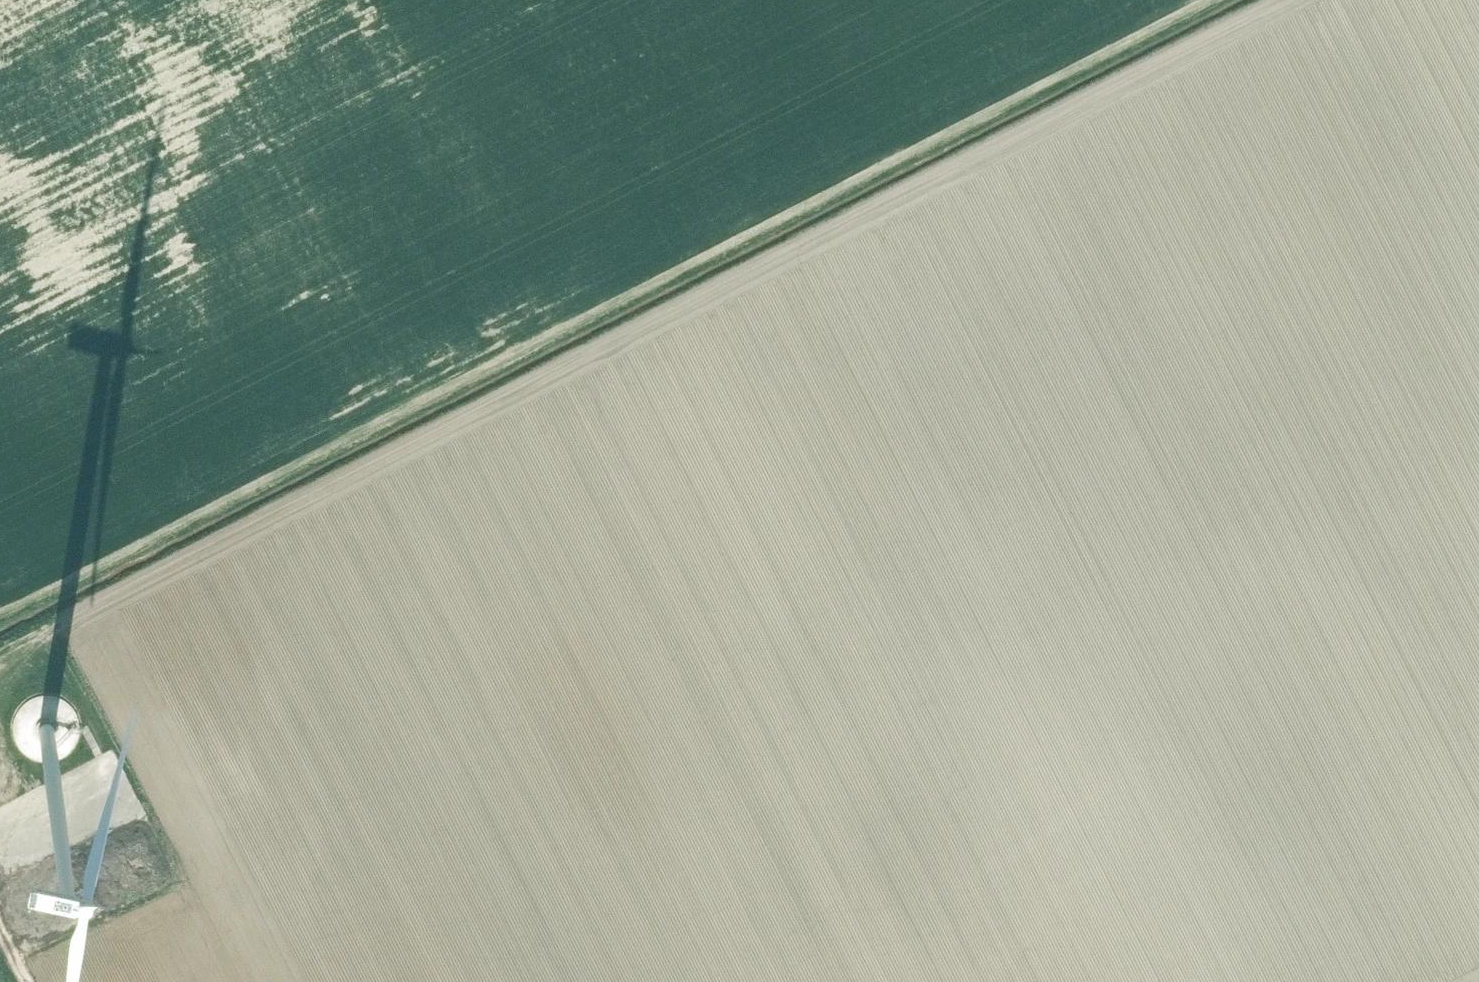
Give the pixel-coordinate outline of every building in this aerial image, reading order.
[(46,735),(47,735),(48,735),(49,734),(50,734),(51,734),(52,733),(53,732),(54,731),(55,730),(55,729),(55,728),(55,727),(55,726),(55,725),(55,724),(55,723),(54,722),(53,721),(53,720),(52,720),(51,719),(50,719),(49,718),(48,718),(47,718),(46,718),(45,718),(44,718),(43,719),(42,720),(41,720),(40,721),(40,722),(39,723),(39,724),(39,725),(39,726),(39,727),(39,728),(39,729),(39,730),(40,731),(40,732),(41,732),(42,733),(43,734),(44,734),(45,734),(45,735),(46,735)]
